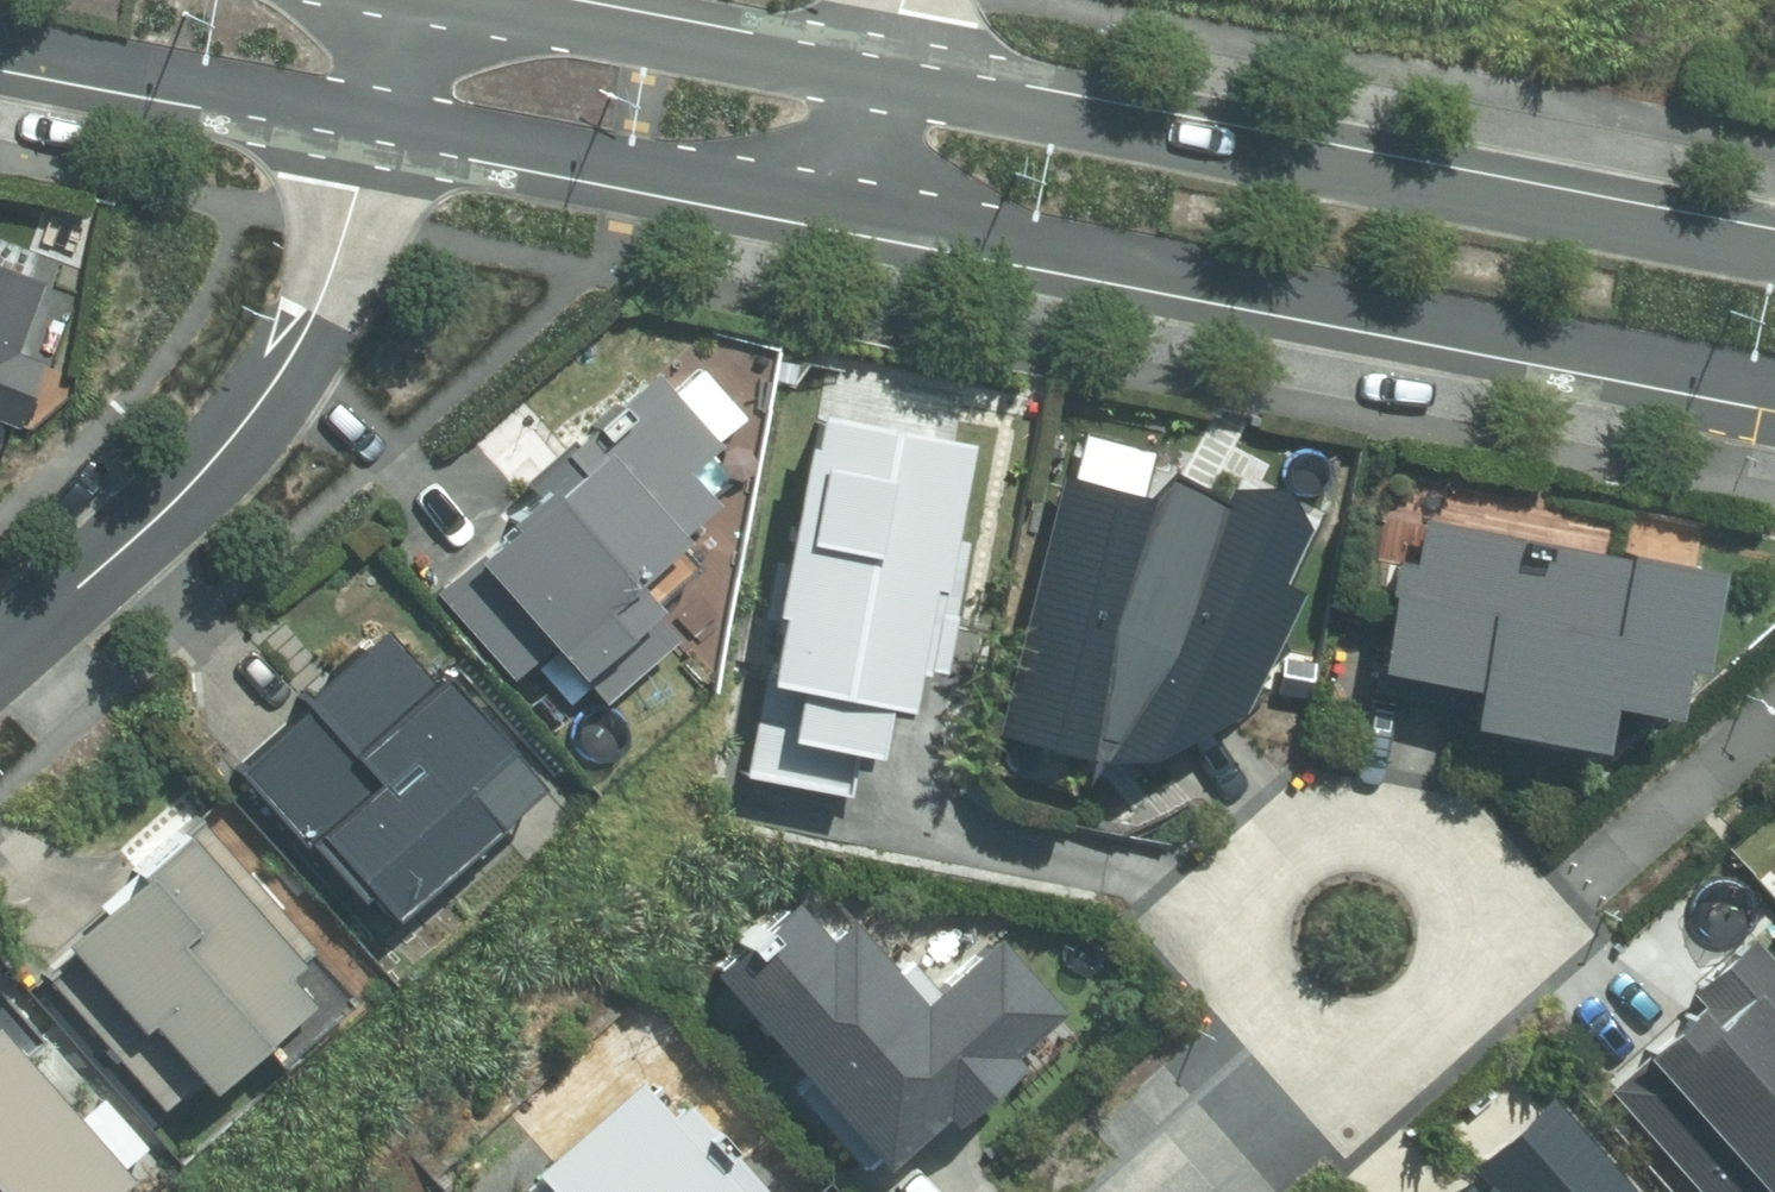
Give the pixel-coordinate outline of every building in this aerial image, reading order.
[(34,426),(68,269),(0,254),(0,418),(34,426)] [(546,477),(557,489),(488,551),(614,689),(680,630),(629,573),(714,496),(692,472),(726,441),(663,372),(546,477)] [(819,675),(809,733),(894,748),(904,690),(936,695),(979,439),(830,414),(787,670),(819,675)] [(1292,579),(1305,553),(1178,492),(1070,466),(1006,723),(1114,749),(1253,697),(1314,592),(1292,579)] [(1427,562),(1404,558),(1386,661),(1495,681),(1488,722),(1612,744),(1621,697),(1707,712),(1733,571),(1435,517),(1427,562)] [(257,756),(409,915),(550,782),(397,623),(257,756)] [(349,986),(201,819),(73,932),(222,1099),(349,986)] [(980,1097),(1075,1008),(1008,937),(939,1001),(838,889),(735,980),(900,1164),(978,1095),(980,1097)] [(1761,926),(1690,990),(1706,1007),(1623,1082),(1724,1191),(1774,1191),(1774,941),(1761,926)] [(0,1017),(0,1191),(120,1191),(143,1171),(0,1017)] [(673,1071),(545,1191),(788,1191),(673,1071)] [(1551,1089),(1474,1158),(1487,1173),(1466,1191),(1644,1191),(1551,1089)]
